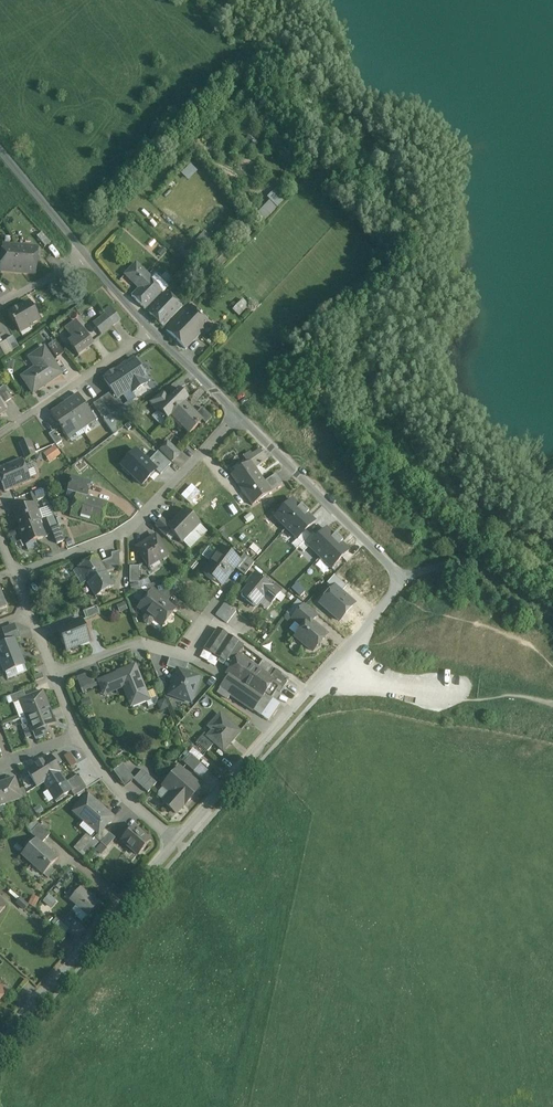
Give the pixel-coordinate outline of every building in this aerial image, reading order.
[(278,185),(267,197),(269,199),(257,212),(265,220),(289,194),(278,185)] [(50,243),(42,233),(37,237),(45,247),(50,243)] [(37,249),(4,246),(2,272),(35,274),(37,249)] [(161,293),(147,279),(149,278),(135,264),(124,275),(139,290),(132,297),(145,310),(161,293)] [(180,308),(166,294),(160,300),(167,306),(162,311),(170,318),(180,308)] [(233,308),(240,315),(251,305),(244,297),(233,308)] [(160,300),(148,313),(162,327),(170,318),(162,311),(167,306),(160,300)] [(29,304),(19,309),(18,308),(8,314),(14,324),(14,323),(19,332),(30,325),(39,319),(29,304)] [(209,324),(190,306),(181,315),(200,333),(209,324)] [(121,320),(113,309),(106,315),(114,326),(121,320)] [(114,326),(106,315),(94,323),(102,334),(114,326)] [(181,315),(166,330),(185,349),(200,333),(181,315)] [(94,345),(76,321),(66,329),(73,339),(69,342),(79,356),(94,345)] [(19,347),(13,336),(6,340),(12,351),(19,347)] [(64,352),(55,340),(48,345),(56,358),(64,352)] [(41,363),(22,377),(33,393),(61,373),(44,347),(29,357),(30,358),(35,355),(41,363)] [(139,367),(134,359),(114,372),(113,371),(106,376),(107,377),(104,378),(112,391),(117,399),(118,398),(131,390),(132,393),(147,383),(145,380),(147,379),(144,375),(145,371),(143,368),(139,367)] [(0,388),(0,398),(4,404),(12,398),(4,386),(0,388)] [(168,399),(158,409),(158,410),(168,419),(171,417),(171,416),(185,402),(185,403),(188,399),(178,389),(168,399)] [(112,391),(99,400),(111,416),(124,407),(118,398),(117,399),(112,391)] [(162,393),(149,403),(157,411),(158,410),(158,409),(168,399),(162,393)] [(95,420),(78,394),(64,404),(82,429),(95,420)] [(111,416),(99,400),(93,404),(104,420),(111,416)] [(185,403),(185,402),(171,416),(171,417),(168,419),(180,431),(182,428),(189,434),(202,421),(203,421),(196,414),(185,403)] [(82,429),(64,404),(51,413),(68,438),(82,429)] [(212,418),(202,409),(196,414),(203,421),(202,421),(205,424),(212,418)] [(62,441),(55,430),(49,434),(57,445),(62,441)] [(29,439),(19,443),(25,459),(35,454),(29,439)] [(180,453),(168,442),(160,450),(172,462),(180,453)] [(54,446),(43,454),(50,463),(61,454),(54,446)] [(149,462),(136,451),(121,467),(141,485),(154,471),(156,469),(149,462)] [(248,453),(243,456),(247,463),(250,461),(253,460),(248,453)] [(253,460),(250,461),(256,469),(268,460),(263,453),(253,460)] [(156,469),(154,471),(159,475),(166,468),(154,457),(149,462),(156,469)] [(0,468),(0,481),(5,492),(31,481),(22,459),(0,468)] [(247,463),(231,475),(242,490),(261,477),(256,469),(250,461),(247,463)] [(276,474),(264,481),(272,492),(283,484),(276,474)] [(92,482),(72,477),(67,491),(76,494),(87,497),(92,482)] [(261,477),(242,490),(252,505),(272,492),(264,481),(261,477)] [(191,483),(181,494),(191,504),(202,492),(191,483)] [(44,487),(30,493),(33,500),(47,495),(44,487)] [(87,497),(76,494),(70,516),(101,526),(108,503),(87,497)] [(293,501),(274,520),(286,531),(305,512),(293,501)] [(34,502),(13,510),(14,512),(15,511),(22,527),(20,527),(20,528),(21,528),(39,521),(41,520),(34,502)] [(40,505),(42,512),(50,510),(47,502),(40,505)] [(169,526),(166,528),(171,533),(182,543),(200,524),(185,509),(169,526)] [(305,512),(286,531),(298,542),(316,523),(305,512)] [(231,517),(219,524),(223,530),(235,523),(231,517)] [(162,519),(155,527),(166,537),(171,533),(166,528),(169,526),(162,519)] [(25,544),(35,540),(45,537),(45,534),(44,532),(43,531),(39,521),(21,528),(20,528),(18,529),(24,545),(25,544)] [(58,526),(51,529),(56,544),(64,541),(58,526)] [(327,529),(308,549),(320,560),(339,540),(327,529)] [(155,536),(136,548),(149,568),(168,556),(155,536)] [(35,540),(25,544),(28,550),(38,546),(35,540)] [(339,540),(320,560),(332,571),(351,551),(339,540)] [(221,547),(202,572),(220,586),(234,567),(239,561),(239,560),(221,547)] [(111,558),(103,562),(101,564),(106,573),(120,568),(119,552),(111,554),(111,558)] [(254,563),(244,555),(239,560),(239,561),(234,567),(245,575),(254,563)] [(97,557),(78,568),(87,584),(106,573),(101,564),(97,557)] [(139,567),(130,567),(130,583),(139,583),(139,567)] [(281,593),(255,572),(247,583),(250,585),(241,596),(256,607),(263,599),(270,606),(281,593)] [(106,573),(87,584),(95,597),(114,586),(106,573)] [(332,588),(318,603),(340,623),(356,604),(342,591),(346,586),(335,576),(327,584),(332,588)] [(168,589),(159,582),(145,588),(151,592),(152,591),(161,599),(168,589)] [(161,599),(152,591),(151,592),(138,609),(147,615),(144,619),(144,622),(147,625),(151,624),(153,621),(162,627),(175,609),(161,599)] [(298,600),(287,613),(292,618),(298,611),(303,605),(298,600)] [(236,612),(224,603),(215,615),(227,623),(236,612)] [(317,616),(303,605),(298,611),(311,622),(317,616)] [(97,607),(83,612),(86,619),(99,614),(97,607)] [(311,622),(298,611),(292,618),(291,618),(303,628),(295,637),(313,652),(327,635),(311,622)] [(81,620),(70,625),(71,627),(59,632),(66,650),(90,641),(81,620)] [(243,646),(218,629),(204,649),(230,667),(238,654),(243,646)] [(17,630),(4,635),(7,643),(14,640),(20,638),(17,630)] [(0,645),(0,661),(5,673),(24,666),(14,640),(7,643),(0,645)] [(257,667),(238,654),(230,667),(225,674),(228,676),(218,690),(269,724),(282,705),(272,698),(276,692),(270,688),(275,679),(272,677),(257,667)] [(166,668),(177,671),(178,669),(185,672),(188,664),(170,659),(166,668)] [(262,661),(257,667),(272,677),(276,670),(262,661)] [(149,700),(136,666),(98,681),(104,697),(105,697),(103,693),(122,685),(130,707),(149,700)] [(185,672),(178,669),(177,671),(170,692),(175,694),(174,698),(185,702),(187,698),(192,700),(200,677),(185,672)] [(289,680),(276,670),(272,677),(275,679),(270,688),(276,692),(279,694),(289,680)] [(89,673),(76,678),(81,690),(94,685),(89,673)] [(23,692),(10,697),(13,704),(19,702),(19,701),(26,698),(23,692)] [(26,698),(19,701),(19,702),(25,717),(49,708),(42,692),(26,698)] [(156,704),(161,712),(169,707),(165,699),(156,704)] [(49,708),(25,717),(28,724),(31,733),(32,733),(55,724),(49,708)] [(220,716),(212,725),(216,728),(208,737),(207,738),(214,745),(223,752),(239,732),(220,716)] [(28,724),(21,726),(26,739),(34,736),(32,733),(31,733),(28,724)] [(208,737),(204,735),(197,743),(207,753),(214,745),(207,738),(208,737)] [(70,752),(64,755),(71,766),(76,763),(70,752)] [(201,764),(191,755),(183,764),(193,773),(201,764)] [(51,756),(27,771),(37,787),(60,772),(51,756)] [(124,786),(133,780),(122,764),(113,770),(124,786)] [(200,787),(179,768),(163,786),(171,793),(163,802),(175,814),(183,805),(184,805),(200,787)] [(157,783),(142,770),(133,780),(148,793),(157,783)] [(60,772),(43,783),(55,801),(71,791),(71,790),(66,782),(60,772)] [(78,775),(66,782),(71,790),(71,791),(74,796),(86,788),(80,777),(81,777),(80,775),(79,776),(78,775)] [(0,785),(0,806),(21,799),(15,780),(0,785)] [(114,818),(88,795),(73,811),(85,822),(87,820),(96,828),(94,830),(98,834),(99,834),(104,828),(114,818)] [(39,824),(31,834),(36,838),(41,843),(50,834),(39,824)] [(150,841),(134,827),(121,841),(138,856),(150,841)] [(104,828),(99,834),(98,834),(94,838),(99,842),(100,843),(109,833),(104,828)] [(109,833),(100,843),(106,848),(115,838),(109,833)] [(86,834),(73,848),(85,858),(99,842),(94,838),(93,840),(86,834)] [(41,843),(36,838),(21,855),(43,875),(58,858),(41,843)] [(98,903),(80,888),(77,892),(71,899),(70,900),(87,915),(98,903)] [(73,889),(67,895),(71,899),(77,892),(73,889)] [(49,893),(43,900),(50,907),(56,900),(49,893)] [(32,894),(28,903),(35,906),(39,897),(32,894)] [(69,929),(59,921),(55,926),(65,934),(69,929)]
